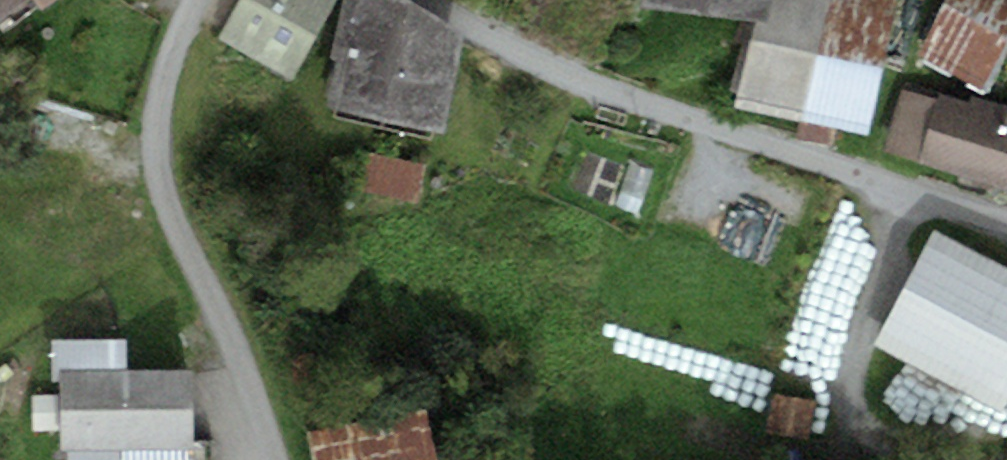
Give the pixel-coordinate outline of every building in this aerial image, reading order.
[(40,6),(36,0),(0,0),(0,31),(40,6)] [(328,0),(242,0),(217,42),(289,84),(336,5),(328,0)] [(380,0),(351,0),(333,114),(440,140),(466,44),(414,10),(380,0)] [(666,12),(757,17),(761,0),(666,0),(666,12)] [(807,0),(774,0),(749,109),(875,138),(906,0),(837,0),(836,7),(807,0)] [(930,58),(993,91),(1006,63),(1006,0),(960,0),(930,58)] [(932,102),(917,167),(1006,188),(1006,120),(932,102)] [(425,170),(370,161),(363,201),(418,211),(425,170)] [(930,231),(873,344),(1002,409),(1006,399),(1006,269),(930,231)] [(134,344),(62,346),(64,454),(195,452),(194,373),(134,374),(134,344)] [(315,434),(320,459),(433,459),(425,413),(315,434)]
